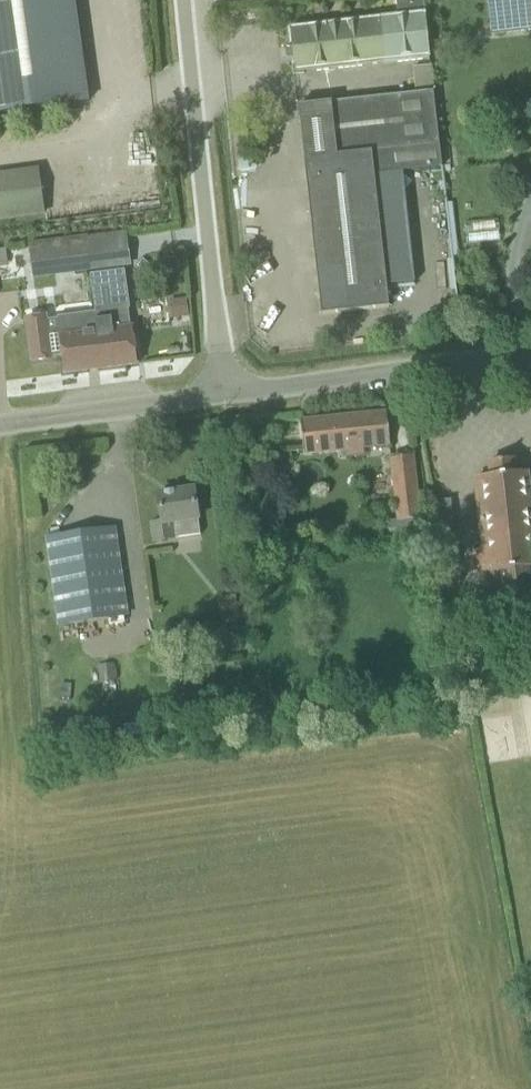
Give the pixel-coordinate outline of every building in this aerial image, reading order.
[(89,103),(75,0),(0,0),(0,115),(89,103)] [(398,15),(290,26),(292,47),(285,48),(286,58),(293,58),(295,73),(430,59),(423,0),(396,0),(398,15)] [(490,35),(530,30),(530,0),(486,0),(490,35)] [(413,282),(400,172),(443,168),(431,65),(413,66),(416,93),(298,106),(321,315),(389,308),(387,285),(413,282)] [(44,213),(39,170),(0,175),(0,219),(44,213)] [(109,266),(104,235),(85,238),(90,269),(109,266)] [(85,238),(29,248),(33,278),(90,269),(85,238)] [(126,269),(91,274),(96,312),(94,312),(101,368),(136,363),(138,363),(133,326),(119,328),(117,310),(131,308),(126,269)] [(185,302),(171,304),(173,319),(187,318),(185,302)] [(46,316),(25,319),(30,361),(51,359),(50,354),(63,352),(65,372),(101,368),(94,312),(57,317),(58,328),(47,329),(46,318),(46,316)] [(348,448),(349,456),(361,454),(360,447),(389,444),(386,412),(300,420),(303,447),(310,447),(311,452),(348,448)] [(413,457),(391,459),(393,477),(399,521),(420,518),(415,474),(413,457)] [(505,621),(530,618),(530,590),(529,568),(530,568),(530,519),(526,473),(515,474),(513,460),(490,462),(491,477),(476,478),(484,546),(473,547),(475,572),(500,569),(505,621)] [(151,524),(154,544),(177,541),(177,538),(200,535),(194,489),(158,494),(162,522),(151,524)] [(48,537),(61,627),(127,617),(113,528),(48,537)] [(112,664),(98,666),(100,681),(114,679),(112,664)]
